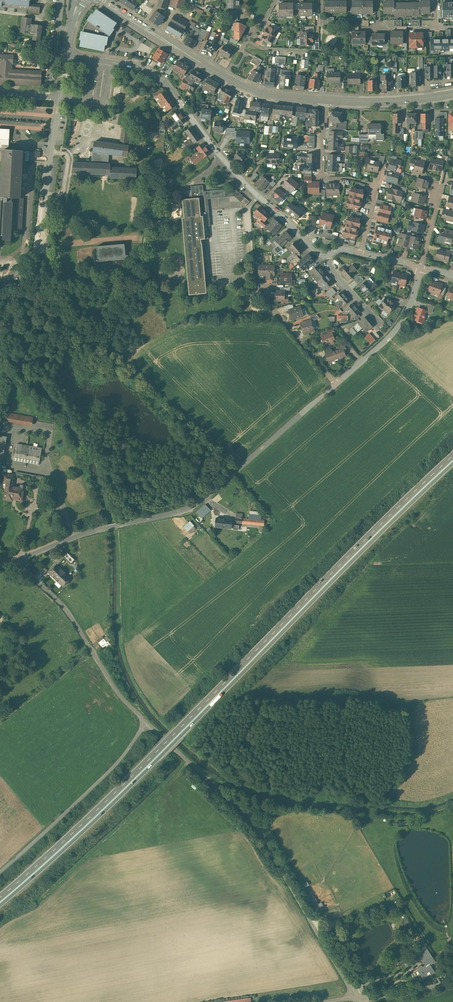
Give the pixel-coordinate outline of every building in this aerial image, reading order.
[(28,9),(28,12),(39,13),(40,5),(33,4),(34,2),(30,2),(30,0),(0,0),(0,6),(28,9)] [(133,10),(138,2),(137,1),(137,0),(118,0),(133,10)] [(156,11),(161,14),(162,12),(164,12),(168,0),(159,0),(156,11)] [(169,6),(183,10),(186,1),(183,0),(171,0),(169,6)] [(229,3),(228,3),(228,8),(240,8),(240,0),(229,0),(229,3)] [(154,7),(145,1),(137,13),(146,19),(154,7)] [(346,1),(325,1),(325,12),(346,12),(346,7),(346,1)] [(362,1),(352,1),(352,8),(352,13),(353,13),(354,15),(357,15),(358,13),(362,13),(362,1)] [(372,1),(362,1),(362,13),(372,13),(372,1)] [(394,1),(383,1),(384,13),(394,13),(394,15),(419,15),(419,13),(429,13),(429,1),(419,1),(419,3),(394,3),(394,1)] [(442,4),(442,21),(452,21),(452,4),(442,4)] [(278,7),(275,7),(271,15),(274,16),(276,13),(279,13),(279,6),(278,6),(278,7)] [(116,23),(96,10),(92,15),(91,14),(87,20),(88,20),(84,26),(82,32),(81,32),(80,39),(81,39),(80,45),(104,50),(105,44),(107,44),(108,37),(104,37),(105,34),(106,32),(110,35),(114,30),(112,29),(116,23)] [(161,14),(156,11),(150,20),(149,20),(158,26),(160,23),(161,24),(163,21),(162,20),(164,16),(161,14)] [(174,15),(170,22),(184,30),(189,21),(183,17),(182,19),(174,15)] [(43,25),(31,24),(31,18),(30,18),(30,17),(28,17),(28,18),(22,17),(22,18),(21,20),(22,20),(22,21),(21,21),(21,23),(22,23),(21,24),(20,26),(21,26),(20,32),(22,32),(21,33),(23,33),(23,32),(24,32),(24,33),(26,33),(26,32),(27,32),(26,33),(28,33),(29,33),(29,32),(34,32),(33,39),(32,39),(32,40),(40,41),(40,40),(42,26),(43,26),(43,25)] [(184,30),(170,22),(166,29),(180,37),(184,30)] [(236,23),(234,23),(235,40),(237,42),(237,43),(246,26),(243,24),(240,23),(239,23),(236,23)] [(280,27),(272,23),(270,27),(278,31),(280,27)] [(270,27),(268,26),(267,29),(266,28),(264,31),(275,37),(278,31),(270,27)] [(214,38),(212,43),(217,45),(219,39),(221,35),(213,31),(211,36),(214,38)] [(275,37),(264,31),(263,34),(263,35),(262,37),(272,43),(275,37)] [(397,31),(390,32),(391,43),(402,43),(403,43),(403,33),(397,33),(397,31)] [(205,34),(199,32),(196,39),(201,42),(203,39),(205,34)] [(357,33),(352,32),(352,33),(352,44),(357,44),(357,43),(365,43),(365,33),(357,33)] [(425,33),(409,33),(410,48),(422,47),(422,39),(425,39),(425,33)] [(384,34),(372,34),(372,36),(372,44),(383,44),(384,44),(384,42),(384,34)] [(192,38),(189,36),(184,44),(192,48),(196,41),(192,38)] [(431,39),(431,50),(452,50),(452,39),(431,39)] [(212,43),(208,40),(204,47),(213,52),(216,47),(217,45),(212,43)] [(232,50),(224,45),(219,53),(228,58),(232,50)] [(167,54),(158,49),(153,57),(162,62),(164,59),(167,54)] [(12,63),(13,64),(13,55),(0,55),(0,63),(12,63)] [(262,60),(254,56),(252,59),(260,64),(262,60)] [(186,66),(178,61),(174,67),(173,69),(180,73),(184,75),(185,72),(189,67),(186,65),(186,66)] [(0,63),(0,64),(0,83),(41,85),(41,71),(12,70),(12,63),(0,63)] [(173,69),(174,67),(171,65),(166,73),(173,76),(175,73),(172,71),(173,69)] [(258,66),(255,71),(253,70),(249,78),(256,82),(261,74),(259,73),(262,68),(258,66)] [(275,69),(268,68),(266,77),(265,86),(274,87),(275,79),(274,78),(275,74),(275,69)] [(199,82),(202,77),(203,75),(200,73),(197,71),(197,72),(194,70),(190,75),(188,74),(186,77),(185,79),(189,81),(187,88),(190,90),(192,90),(195,85),(192,83),(194,80),(196,81),(199,82)] [(357,74),(347,74),(348,84),(360,84),(360,78),(363,78),(363,70),(357,70),(357,74)] [(340,72),(327,72),(327,82),(339,82),(340,82),(340,72)] [(414,72),(411,73),(411,86),(420,86),(420,72),(414,72)] [(320,74),(315,73),(314,79),(310,79),(309,88),(318,89),(319,80),(320,74)] [(290,76),(281,75),(280,78),(280,84),(279,87),(288,89),(290,76)] [(305,76),(297,75),(296,81),(295,81),(294,89),(303,91),(305,76)] [(202,84),(205,78),(202,77),(199,82),(196,81),(196,82),(199,84),(200,83),(201,84),(197,90),(201,92),(202,84)] [(405,77),(397,77),(397,88),(405,87),(405,77)] [(218,84),(208,78),(207,80),(204,85),(203,86),(210,90),(209,92),(214,95),(216,92),(215,91),(218,84)] [(374,80),(368,80),(368,91),(376,91),(376,80),(374,80)] [(389,80),(382,80),(382,91),(391,91),(390,80),(389,80)] [(233,93),(223,87),(222,89),(219,94),(223,96),(229,100),(233,93)] [(158,96),(164,91),(162,89),(153,95),(155,98),(158,96)] [(175,105),(165,91),(164,91),(158,96),(161,100),(169,110),(175,105)] [(247,101),(238,96),(234,103),(236,104),(243,108),(247,101)] [(246,110),(244,118),(244,119),(255,120),(256,111),(259,111),(260,103),(250,102),(249,110),(246,110)] [(270,104),(260,103),(259,111),(262,112),(268,113),(269,113),(270,104)] [(240,114),(243,108),(236,104),(233,110),(240,114)] [(283,106),(274,105),(273,113),(272,119),(279,120),(280,114),(282,115),(282,114),(283,106)] [(283,106),(282,114),(284,115),(292,115),(293,107),(283,106)] [(306,109),(297,107),(296,116),(303,117),(305,117),(306,109)] [(211,110),(203,109),(202,113),(202,117),(206,118),(210,119),(211,115),(211,110)] [(317,110),(306,109),(305,117),(308,117),(308,120),(305,120),(305,124),(308,124),(307,126),(318,126),(318,111),(317,110)] [(186,121),(179,111),(171,116),(175,121),(169,124),(173,130),(186,121)] [(341,113),(332,112),(330,113),(330,121),(333,122),(340,123),(340,122),(341,113)] [(401,114),(393,114),(393,123),(397,123),(401,123),(401,114)] [(416,114),(407,114),(407,123),(412,123),(416,123),(416,114)] [(430,114),(421,114),(421,122),(422,122),(428,122),(430,122),(430,114)] [(445,117),(435,117),(435,135),(444,135),(445,117)] [(217,122),(215,122),(214,131),(222,132),(223,126),(224,122),(217,121),(217,122)] [(340,123),(333,122),(333,126),(330,125),(329,129),(346,129),(347,121),(345,121),(345,122),(340,122),(340,123)] [(380,124),(368,124),(368,129),(368,134),(376,134),(380,134),(380,124)] [(200,139),(191,127),(185,131),(190,138),(184,143),(187,148),(194,143),(200,139)] [(3,160),(3,150),(7,150),(7,148),(9,148),(10,129),(0,128),(0,160),(3,160)] [(122,129),(120,145),(127,146),(129,130),(122,129)] [(250,131),(237,130),(237,131),(237,136),(236,142),(250,142),(250,131)] [(338,132),(329,131),(329,140),(338,141),(338,138),(338,132)] [(367,134),(359,134),(359,142),(367,142),(367,134)] [(299,140),(283,138),(281,147),(298,150),(299,140)] [(338,143),(338,141),(329,140),(329,141),(329,140),(328,150),(343,150),(344,144),(338,143)] [(104,143),(94,141),(93,151),(95,152),(109,154),(127,156),(129,146),(127,146),(120,145),(110,143),(104,143)] [(210,153),(203,143),(196,148),(199,152),(190,159),(195,165),(210,153)] [(3,235),(3,239),(11,240),(11,232),(22,232),(24,198),(20,198),(22,150),(7,150),(3,150),(3,160),(1,197),(1,201),(0,201),(0,235),(3,235)] [(245,157),(239,151),(234,156),(239,162),(245,157)] [(109,154),(95,152),(94,156),(93,156),(93,159),(94,159),(94,163),(108,164),(109,154)] [(307,160),(307,154),(299,153),(299,158),(296,158),(296,162),(303,162),(303,160),(307,160)] [(267,163),(279,163),(279,154),(274,154),(267,154),(267,163)] [(316,154),(307,154),(307,160),(307,162),(316,163),(316,154)] [(343,155),(328,155),(328,163),(337,163),(337,161),(343,161),(343,155)] [(437,158),(436,160),(431,158),(430,165),(434,166),(433,169),(441,171),(443,164),(444,160),(441,159),(437,158)] [(379,162),(369,159),(367,167),(371,168),(370,170),(377,172),(379,164),(380,162),(379,162)] [(396,160),(391,159),(388,167),(395,169),(396,166),(399,167),(400,167),(401,161),(397,160),(396,160)] [(425,161),(416,159),(416,160),(411,159),(410,165),(413,166),(412,171),(413,171),(419,172),(420,170),(422,171),(425,161)] [(82,173),(83,163),(73,162),(73,172),(82,173)] [(316,163),(307,162),(307,165),(307,171),(316,171),(316,163)] [(108,164),(94,163),(83,163),(82,173),(110,174),(110,167),(110,164),(108,164)] [(337,163),(328,163),(327,171),(342,171),(342,166),(345,166),(345,163),(337,163)] [(110,174),(110,177),(136,179),(137,168),(117,167),(117,166),(111,166),(111,167),(110,167),(110,174)] [(394,172),(393,175),(387,174),(386,180),(392,182),(393,179),(397,180),(399,173),(394,172)] [(269,182),(262,176),(255,184),(262,190),(269,182)] [(290,177),(287,181),(295,188),(298,184),(290,177)] [(311,177),(305,177),(305,184),(308,184),(308,192),(309,192),(310,193),(313,193),(314,192),(318,192),(318,193),(318,182),(315,182),(314,181),(312,183),(311,181),(311,177)] [(429,181),(418,178),(416,183),(420,184),(420,187),(426,189),(427,189),(429,181)] [(274,180),(268,187),(271,189),(277,182),(274,180)] [(288,189),(291,191),(292,192),(295,188),(287,181),(284,185),(283,185),(288,189)] [(191,190),(182,191),(183,199),(182,199),(184,217),(182,218),(188,288),(189,295),(196,294),(199,294),(206,293),(206,289),(202,243),(201,243),(201,239),(205,239),(208,238),(207,232),(206,220),(205,217),(206,217),(206,212),(200,213),(199,198),(199,196),(205,195),(205,191),(203,191),(203,185),(191,186),(191,190)] [(277,188),(274,191),(282,199),(286,195),(284,194),(279,189),(277,188)] [(363,189),(358,188),(358,189),(356,189),(356,190),(351,188),(350,190),(348,191),(349,193),(347,201),(345,202),(346,204),(346,206),(351,207),(351,208),(353,208),(353,209),(358,211),(359,207),(360,206),(360,207),(362,201),(359,201),(360,199),(362,199),(364,194),(363,194),(363,193),(362,193),(363,189)] [(399,191),(389,188),(387,196),(391,197),(393,200),(400,202),(401,197),(403,192),(399,191)] [(225,189),(210,191),(210,196),(221,196),(221,197),(225,197),(225,190),(225,189)] [(225,190),(225,197),(235,196),(246,206),(250,202),(236,189),(225,190)] [(210,191),(205,191),(205,195),(199,196),(199,198),(205,197),(206,212),(206,217),(205,217),(206,220),(207,232),(212,232),(209,199),(221,197),(221,196),(210,196),(210,191)] [(274,191),(271,195),(272,196),(278,201),(279,202),(282,199),(274,191)] [(416,193),(413,193),(412,198),(415,198),(414,202),(424,204),(425,200),(423,200),(424,196),(416,193)] [(296,209),(290,203),(284,210),(293,217),(296,219),(296,220),(302,212),(297,207),(296,209)] [(385,205),(381,204),(379,210),(385,212),(385,214),(389,215),(391,209),(391,207),(388,206),(385,205)] [(269,215),(260,207),(254,213),(262,219),(256,225),(257,227),(262,227),(264,227),(266,224),(267,223),(264,221),(269,215)] [(427,211),(417,209),(415,216),(423,218),(425,219),(427,211)] [(379,210),(377,220),(383,222),(384,219),(388,220),(389,215),(385,214),(385,212),(379,210)] [(443,211),(442,217),(445,218),(446,220),(449,219),(452,220),(452,213),(443,211)] [(334,215),(322,212),(320,221),(319,222),(319,223),(319,224),(319,226),(323,227),(323,228),(326,229),(326,228),(330,229),(331,227),(332,226),(332,225),(331,225),(334,215)] [(353,219),(347,217),(347,218),(345,220),(346,222),(344,230),(342,231),(343,233),(343,234),(348,236),(348,237),(350,237),(350,238),(354,239),(355,236),(356,236),(356,235),(357,235),(358,230),(356,230),(357,228),(359,228),(360,223),(360,222),(359,222),(360,218),(355,217),(355,218),(353,218),(353,219)] [(281,225),(274,218),(268,225),(266,228),(274,234),(281,225)] [(314,220),(309,218),(307,224),(315,227),(317,220),(314,220)] [(413,222),(409,221),(408,226),(414,228),(414,231),(422,233),(424,225),(422,224),(413,222)] [(381,227),(377,226),(376,226),(373,240),(387,243),(388,237),(390,238),(392,230),(381,227)] [(292,238),(286,231),(278,237),(275,240),(281,247),(292,238)] [(452,234),(445,232),(446,232),(444,231),(444,233),(439,235),(443,242),(444,241),(447,240),(451,241),(452,234)] [(408,235),(400,233),(399,239),(402,239),(400,245),(405,246),(406,244),(408,245),(410,236),(408,235)] [(275,240),(278,237),(276,235),(269,241),(271,243),(275,240)] [(414,237),(410,236),(408,245),(409,245),(414,246),(414,248),(418,249),(420,238),(414,237)] [(303,250),(296,241),(289,247),(292,250),(294,252),(293,254),(294,256),(295,256),(296,255),(303,250)] [(124,243),(96,246),(97,259),(96,259),(97,270),(128,267),(127,258),(125,258),(124,243)] [(446,252),(437,250),(436,257),(448,260),(449,255),(450,253),(446,252)] [(298,263),(303,269),(314,260),(308,254),(300,260),(298,263)] [(295,256),(294,256),(289,260),(291,263),(298,257),(296,255),(295,256)] [(300,260),(298,257),(291,263),(294,266),(298,263),(300,260)] [(274,266),(259,265),(258,275),(267,275),(267,279),(273,279),(273,275),(274,275),(274,266)] [(326,275),(317,265),(311,270),(309,272),(311,275),(314,273),(315,274),(312,277),(317,282),(318,281),(326,275)] [(343,266),(339,269),(348,280),(354,274),(353,273),(356,270),(352,265),(348,268),(347,267),(345,269),(343,266)] [(400,273),(394,271),(391,282),(398,283),(400,273)] [(284,275),(281,275),(280,282),(288,282),(291,282),(291,280),(291,274),(284,273),(284,275)] [(400,273),(398,283),(405,285),(406,278),(407,274),(406,274),(400,273)] [(333,283),(326,275),(318,281),(322,285),(322,284),(326,288),(325,289),(333,283)] [(361,276),(358,276),(353,279),(358,284),(363,279),(361,276)] [(370,285),(366,280),(360,286),(367,294),(374,288),(374,289),(378,286),(374,282),(370,285)] [(437,283),(432,281),(429,289),(439,293),(442,286),(437,284),(437,283)] [(284,291),(276,290),(276,300),(281,300),(284,301),(284,298),(284,291)] [(349,300),(342,291),(335,297),(332,299),(334,302),(336,301),(337,302),(335,304),(339,308),(342,305),(343,306),(349,300)] [(386,297),(379,305),(383,309),(391,300),(388,298),(386,297)] [(393,302),(391,300),(383,309),(389,313),(395,305),(393,303),(393,302)] [(360,312),(352,303),(343,311),(346,314),(347,313),(348,313),(349,312),(353,317),(358,313),(360,312)] [(427,311),(425,315),(432,312),(434,306),(426,303),(423,310),(427,311)] [(289,310),(292,319),(303,316),(300,306),(293,308),(293,304),(284,306),(285,311),(289,310)] [(421,310),(417,309),(416,313),(415,313),(414,316),(413,319),(417,320),(416,322),(421,323),(422,322),(423,322),(425,315),(427,311),(423,310),(421,309),(421,310)] [(372,326),(364,317),(357,323),(362,328),(365,332),(372,326)] [(310,319),(300,323),(304,334),(314,330),(311,321),(310,319)] [(362,328),(357,323),(352,328),(356,333),(362,328)] [(327,333),(321,335),(322,338),(320,341),(327,344),(327,345),(334,343),(332,339),(334,339),(332,335),(332,333),(328,334),(327,333)] [(375,340),(369,333),(365,337),(370,343),(375,340)] [(338,350),(335,351),(338,359),(342,357),(345,355),(344,351),(349,349),(344,346),(338,348),(338,350)] [(331,351),(327,352),(327,354),(325,355),(327,360),(328,360),(328,362),(334,360),(334,358),(337,357),(338,359),(335,351),(332,352),(331,351)] [(33,417),(2,412),(1,420),(32,425),(33,417)] [(18,443),(17,443),(14,460),(39,465),(42,447),(25,445),(25,446),(17,444),(18,443)] [(42,476),(5,469),(4,472),(15,474),(41,479),(42,476)] [(15,474),(4,472),(3,480),(9,481),(14,481),(15,474)] [(14,481),(9,481),(7,492),(5,492),(4,499),(12,500),(12,499),(23,500),(25,487),(13,485),(14,481)] [(200,513),(207,507),(205,505),(198,511),(200,513)] [(232,519),(216,517),(215,527),(231,528),(232,528),(232,527),(231,527),(232,519)] [(191,533),(197,528),(191,520),(184,526),(191,533)] [(70,577),(56,564),(49,573),(63,585),(70,577)] [(47,570),(42,566),(38,570),(43,574),(47,570)] [(104,637),(104,636),(98,640),(103,647),(110,643),(108,640),(111,639),(108,635),(104,637)] [(317,910),(325,906),(323,901),(319,902),(315,894),(310,897),(317,910)] [(408,917),(399,922),(403,929),(408,926),(410,929),(414,927),(408,917)] [(424,946),(418,950),(422,956),(428,952),(424,946)] [(422,956),(420,957),(426,965),(419,970),(421,973),(419,974),(420,974),(421,973),(424,978),(433,972),(429,965),(434,961),(428,952),(422,956)]
